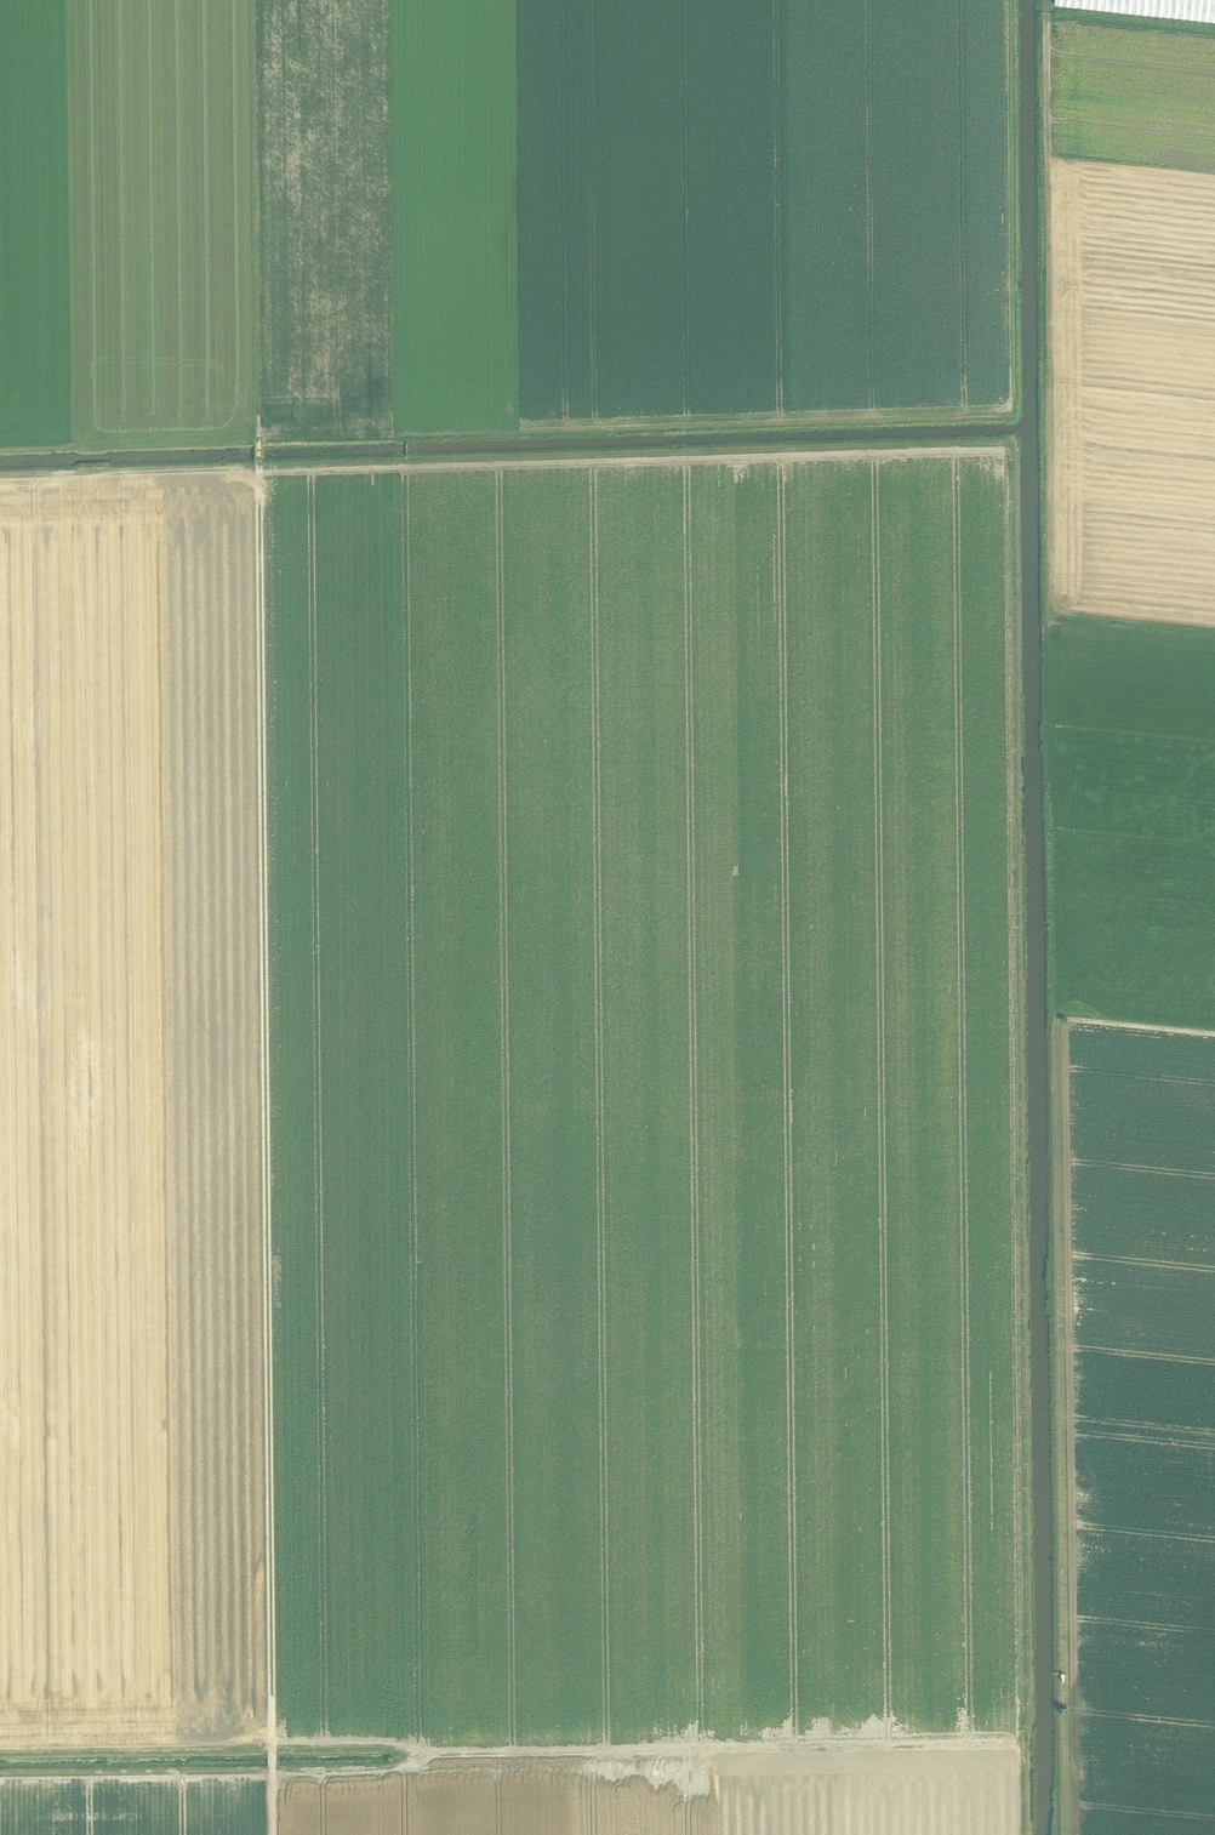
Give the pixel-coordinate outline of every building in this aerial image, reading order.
[(1054,4),(1214,21),(1214,0),(1055,0),(1054,4)]
